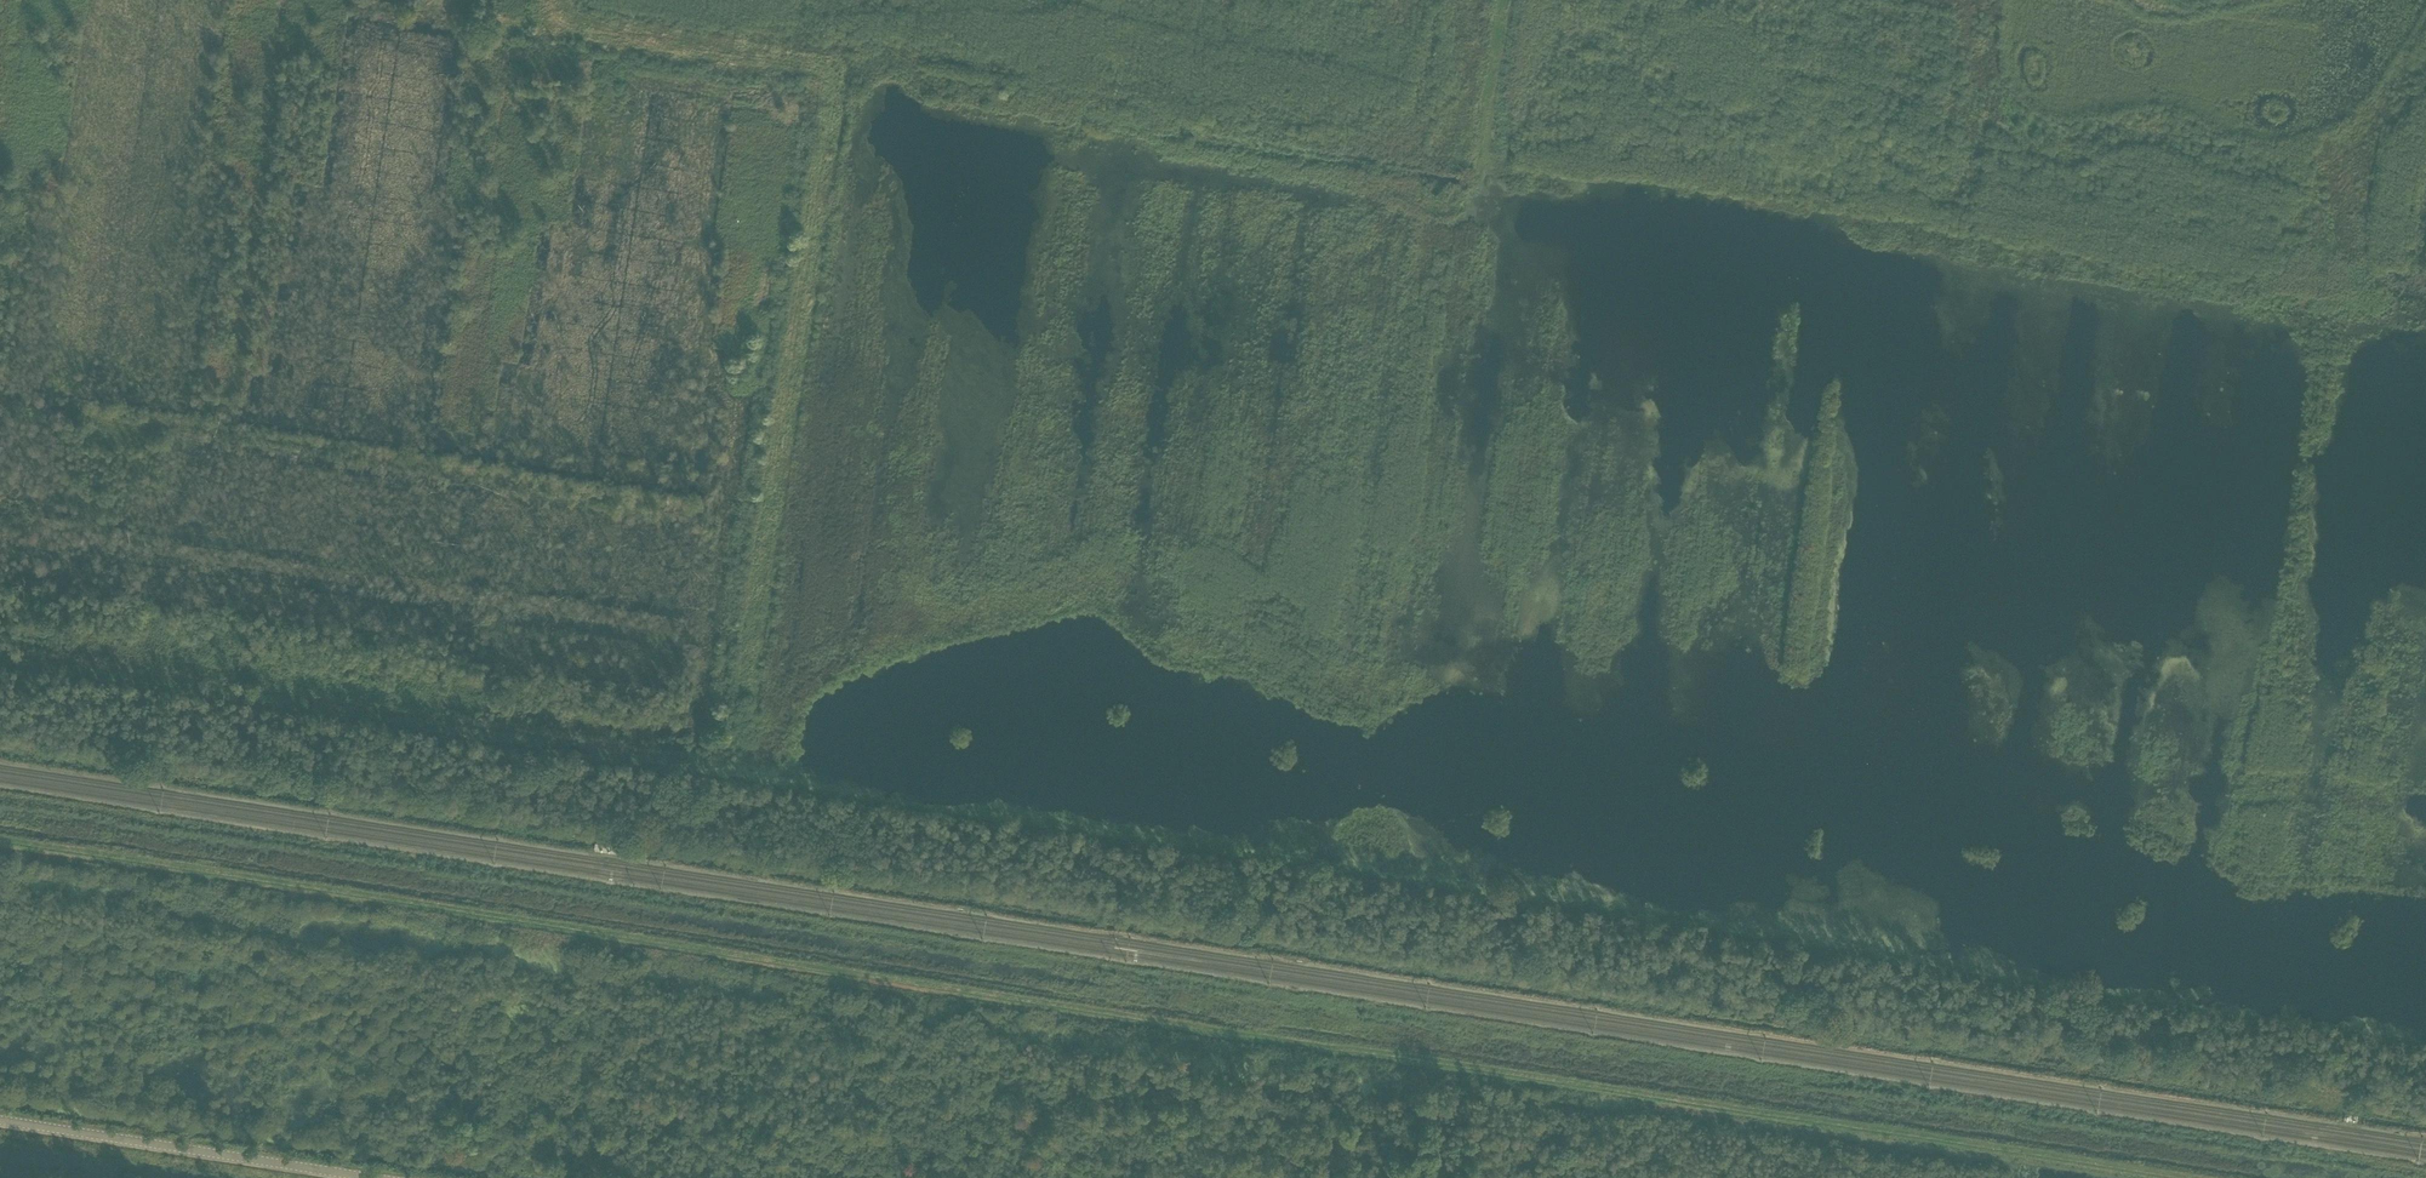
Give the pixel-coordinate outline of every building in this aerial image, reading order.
[(2310,1097),(2332,1100),(2334,1092),(2311,1088),(2310,1097)]
